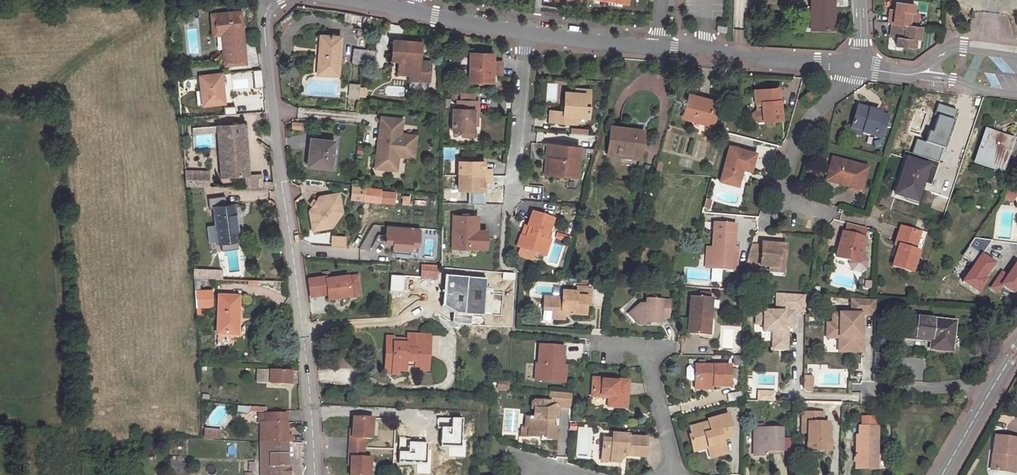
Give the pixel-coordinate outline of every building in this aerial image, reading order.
[(811,6),(816,7),(816,30),(834,30),(835,8),(833,8),(834,0),(811,0),(811,6)] [(895,14),(890,14),(888,23),(892,23),(891,32),(898,33),(897,38),(896,46),(913,48),(914,39),(918,40),(920,27),(916,26),(917,13),(913,12),(914,4),(897,2),(895,10),(895,14)] [(240,14),(212,16),(214,35),(223,34),(226,65),(244,63),(240,14)] [(320,37),(319,47),(317,72),(335,74),(336,61),(338,39),(320,37)] [(421,43),(401,42),(392,41),(391,60),(398,60),(401,61),(401,64),(398,64),(397,73),(410,74),(417,75),(418,80),(424,80),(430,76),(430,66),(428,63),(420,62),(421,43)] [(351,63),(364,65),(365,50),(353,48),(351,63)] [(364,65),(363,77),(372,78),(375,52),(365,50),(364,65)] [(492,53),(469,52),(469,81),(491,81),(491,74),(501,74),(501,61),(492,61),(492,53)] [(217,65),(189,68),(190,75),(218,72),(217,65)] [(222,89),(220,74),(199,76),(201,91),(202,104),(221,102),(220,89),(222,89)] [(359,86),(350,85),(350,98),(358,98),(359,86)] [(780,119),(777,87),(754,90),(756,110),(751,113),(752,119),(757,121),(780,119)] [(576,89),(576,94),(584,94),(583,105),(588,105),(589,90),(576,89)] [(817,98),(810,91),(804,96),(810,103),(817,98)] [(584,94),(576,94),(564,92),(564,100),(566,100),(565,112),(560,111),(550,111),(549,121),(575,123),(576,116),(588,118),(588,105),(583,105),(584,94)] [(717,103),(689,95),(683,117),(693,120),(694,118),(712,122),(717,103)] [(477,101),(474,101),(460,100),(457,100),(457,109),(452,109),(452,131),(461,131),(461,137),(473,137),(473,125),(473,109),(477,109),(477,101)] [(875,128),(883,130),(887,117),(878,114),(879,112),(857,105),(850,126),(861,129),(861,131),(873,135),(875,128)] [(402,118),(380,116),(378,139),(383,139),(383,145),(378,145),(376,168),(390,169),(390,160),(398,161),(399,155),(414,156),(416,134),(400,133),(402,118)] [(244,123),(218,125),(218,131),(221,176),(248,174),(244,123)] [(860,135),(861,131),(861,129),(850,126),(849,131),(860,135)] [(643,130),(610,127),(608,150),(640,154),(643,130)] [(881,137),(883,130),(875,128),(873,135),(881,137)] [(992,137),(994,133),(985,131),(975,162),(1002,171),(1005,161),(1002,160),(1008,142),(992,137)] [(1012,140),(994,133),(992,137),(1008,142),(1002,160),(1005,161),(1012,140)] [(331,168),(334,142),(312,139),(310,154),(309,154),(308,165),(331,168)] [(579,146),(553,145),(552,159),(548,159),(547,175),(577,176),(579,146)] [(755,153),(729,146),(719,180),(737,186),(742,168),(750,170),(755,153)] [(842,181),(841,185),(860,190),(866,168),(832,158),(827,177),(842,181)] [(929,166),(906,159),(894,194),(913,200),(918,185),(922,186),(929,166)] [(398,161),(390,160),(390,169),(397,170),(398,161)] [(481,168),(481,161),(459,161),(458,189),(481,190),(481,182),(484,181),(490,182),(490,168),(484,168),(481,168)] [(653,168),(646,165),(642,177),(649,179),(653,168)] [(262,173),(248,174),(249,187),(275,188),(274,182),(263,181),(262,173)] [(207,175),(185,176),(186,185),(208,186),(207,175)] [(916,202),(922,186),(918,185),(913,200),(916,202)] [(1013,185),(1004,197),(1011,202),(1016,193),(1016,187),(1013,185)] [(364,200),(365,190),(352,188),(351,198),(364,200)] [(373,191),(365,190),(364,200),(372,201),(373,191)] [(395,192),(380,191),(379,201),(394,202),(395,192)] [(335,212),(341,212),(339,193),(320,196),(316,201),(314,205),(310,211),(313,229),(332,227),(330,220),(335,212)] [(224,197),(208,199),(210,209),(214,208),(219,243),(220,243),(236,240),(238,240),(234,205),(226,206),(224,197)] [(711,202),(705,200),(703,207),(709,209),(711,202)] [(332,227),(341,212),(335,212),(330,220),(332,227)] [(475,228),(479,228),(479,215),(469,215),(469,213),(460,213),(460,215),(452,215),(451,247),(470,248),(470,245),(483,246),(484,233),(475,233),(475,228)] [(522,248),(532,251),(544,255),(550,240),(546,239),(552,220),(532,214),(527,227),(530,228),(526,238),(520,236),(516,246),(522,248)] [(731,264),(733,251),(734,225),(713,223),(712,248),(710,267),(738,270),(738,265),(731,264)] [(846,223),(844,232),(863,238),(865,228),(846,223)] [(419,229),(386,226),(385,243),(392,243),(391,253),(409,255),(410,245),(417,246),(419,229)] [(919,233),(900,227),(893,245),(897,246),(891,265),(911,272),(918,251),(920,252),(927,233),(920,230),(919,233)] [(479,230),(479,228),(475,228),(475,233),(484,233),(483,246),(470,245),(470,248),(486,248),(486,230),(479,230)] [(844,232),(842,232),(836,256),(858,262),(864,238),(863,238),(844,232)] [(571,237),(558,233),(556,237),(569,241),(571,237)] [(236,240),(220,243),(221,251),(237,249),(236,240)] [(760,245),(751,245),(746,264),(769,266),(779,266),(779,258),(783,258),(785,245),(761,243),(760,245)] [(974,250),(969,247),(965,254),(970,257),(974,250)] [(530,257),(532,251),(522,248),(520,253),(530,257)] [(782,272),(783,258),(779,258),(779,266),(769,266),(768,271),(782,272)] [(437,267),(421,266),(420,278),(436,279),(437,267)] [(195,270),(195,278),(199,278),(209,279),(229,279),(230,275),(221,274),(221,271),(195,270)] [(325,278),(307,281),(309,297),(327,294),(327,301),(350,298),(349,290),(359,289),(357,277),(325,281),(325,278)] [(200,290),(196,290),(195,290),(196,306),(199,305),(212,305),(211,289),(200,290)] [(349,290),(350,298),(360,296),(359,289),(349,290)] [(575,297),(562,296),(561,299),(544,297),(542,321),(551,322),(551,319),(563,320),(564,314),(564,311),(571,311),(571,314),(585,315),(586,305),(589,306),(590,290),(575,289),(575,293),(575,297)] [(805,311),(805,295),(777,293),(776,312),(756,312),(756,324),(763,324),(763,332),(773,332),(773,341),(787,341),(787,332),(783,332),(783,328),(787,328),(792,328),(793,311),(805,311)] [(219,297),(217,333),(237,335),(238,298),(219,297)] [(704,322),(710,323),(712,299),(690,297),(687,333),(703,334),(704,322)] [(875,315),(876,300),(871,300),(852,298),(851,314),(833,313),(832,323),(827,323),(827,337),(839,338),(839,341),(851,341),(851,347),(862,347),(862,332),(860,332),(860,328),(860,315),(875,315)] [(668,301),(645,299),(644,305),(639,304),(628,313),(638,325),(644,325),(645,322),(659,323),(660,317),(667,317),(668,301)] [(930,340),(930,347),(951,350),(954,322),(905,316),(903,336),(930,340)] [(406,344),(393,343),(393,356),(385,355),(385,367),(393,368),(393,371),(406,372),(406,367),(406,363),(414,363),(414,368),(419,368),(427,368),(428,345),(411,344),(412,335),(406,335),(406,344)] [(429,336),(412,335),(411,344),(428,345),(429,336)] [(393,356),(393,343),(393,337),(386,337),(385,355),(393,356)] [(787,341),(773,341),(772,349),(786,349),(787,341)] [(851,341),(839,341),(839,351),(862,352),(862,347),(851,347),(851,341)] [(563,348),(539,346),(538,364),(535,364),(534,380),(564,382),(565,366),(562,366),(563,348)] [(886,355),(874,354),(874,371),(886,372),(886,355)] [(694,385),(712,385),(729,385),(729,366),(694,366),(694,385)] [(290,371),(258,370),(257,382),(290,383),(290,371)] [(803,386),(812,386),(812,376),(804,376),(803,386)] [(608,395),(608,397),(607,406),(625,407),(627,382),(593,379),(591,396),(603,397),(603,394),(608,395)] [(509,381),(498,381),(498,389),(508,389),(509,381)] [(550,391),(549,402),(535,401),(532,403),(532,409),(534,409),(533,417),(526,417),(525,428),(529,428),(528,436),(540,437),(541,438),(553,440),(555,427),(551,426),(551,420),(556,417),(556,411),(554,408),(556,406),(570,407),(571,393),(550,391)] [(774,391),(758,391),(758,400),(774,400),(774,391)] [(822,413),(802,412),(802,423),(807,423),(807,449),(831,450),(831,442),(828,442),(828,423),(822,423),(822,413)] [(261,423),(261,442),(287,443),(291,443),(291,434),(286,434),(286,423),(266,423),(266,414),(259,414),(259,423),(261,423)] [(286,414),(266,414),(266,423),(286,423),(286,414)] [(712,442),(716,456),(727,453),(723,439),(731,436),(728,427),(730,426),(727,415),(707,420),(707,422),(689,428),(691,435),(688,436),(692,447),(712,442)] [(349,437),(349,448),(364,448),(364,438),(371,439),(372,419),(353,418),(352,429),(352,438),(349,437)] [(878,426),(859,425),(859,435),(857,435),(856,467),(877,468),(878,426)] [(781,429),(754,428),(754,452),(755,453),(755,456),(767,456),(767,450),(780,451),(781,429)] [(626,454),(626,456),(644,457),(646,438),(627,437),(628,435),(612,434),(612,439),(603,439),(601,461),(619,462),(620,455),(620,454),(626,454)] [(994,470),(1014,472),(1016,449),(1016,440),(995,436),(993,455),(997,455),(994,470)] [(261,442),(261,474),(263,474),(290,474),(290,466),(287,466),(287,443),(261,442)] [(710,458),(716,456),(712,442),(692,447),(693,452),(707,448),(710,458)] [(349,448),(348,457),(351,457),(350,465),(350,474),(369,474),(370,459),(363,458),(364,448),(349,448)] [(171,458),(171,474),(187,474),(188,465),(179,464),(179,458),(171,458)]
